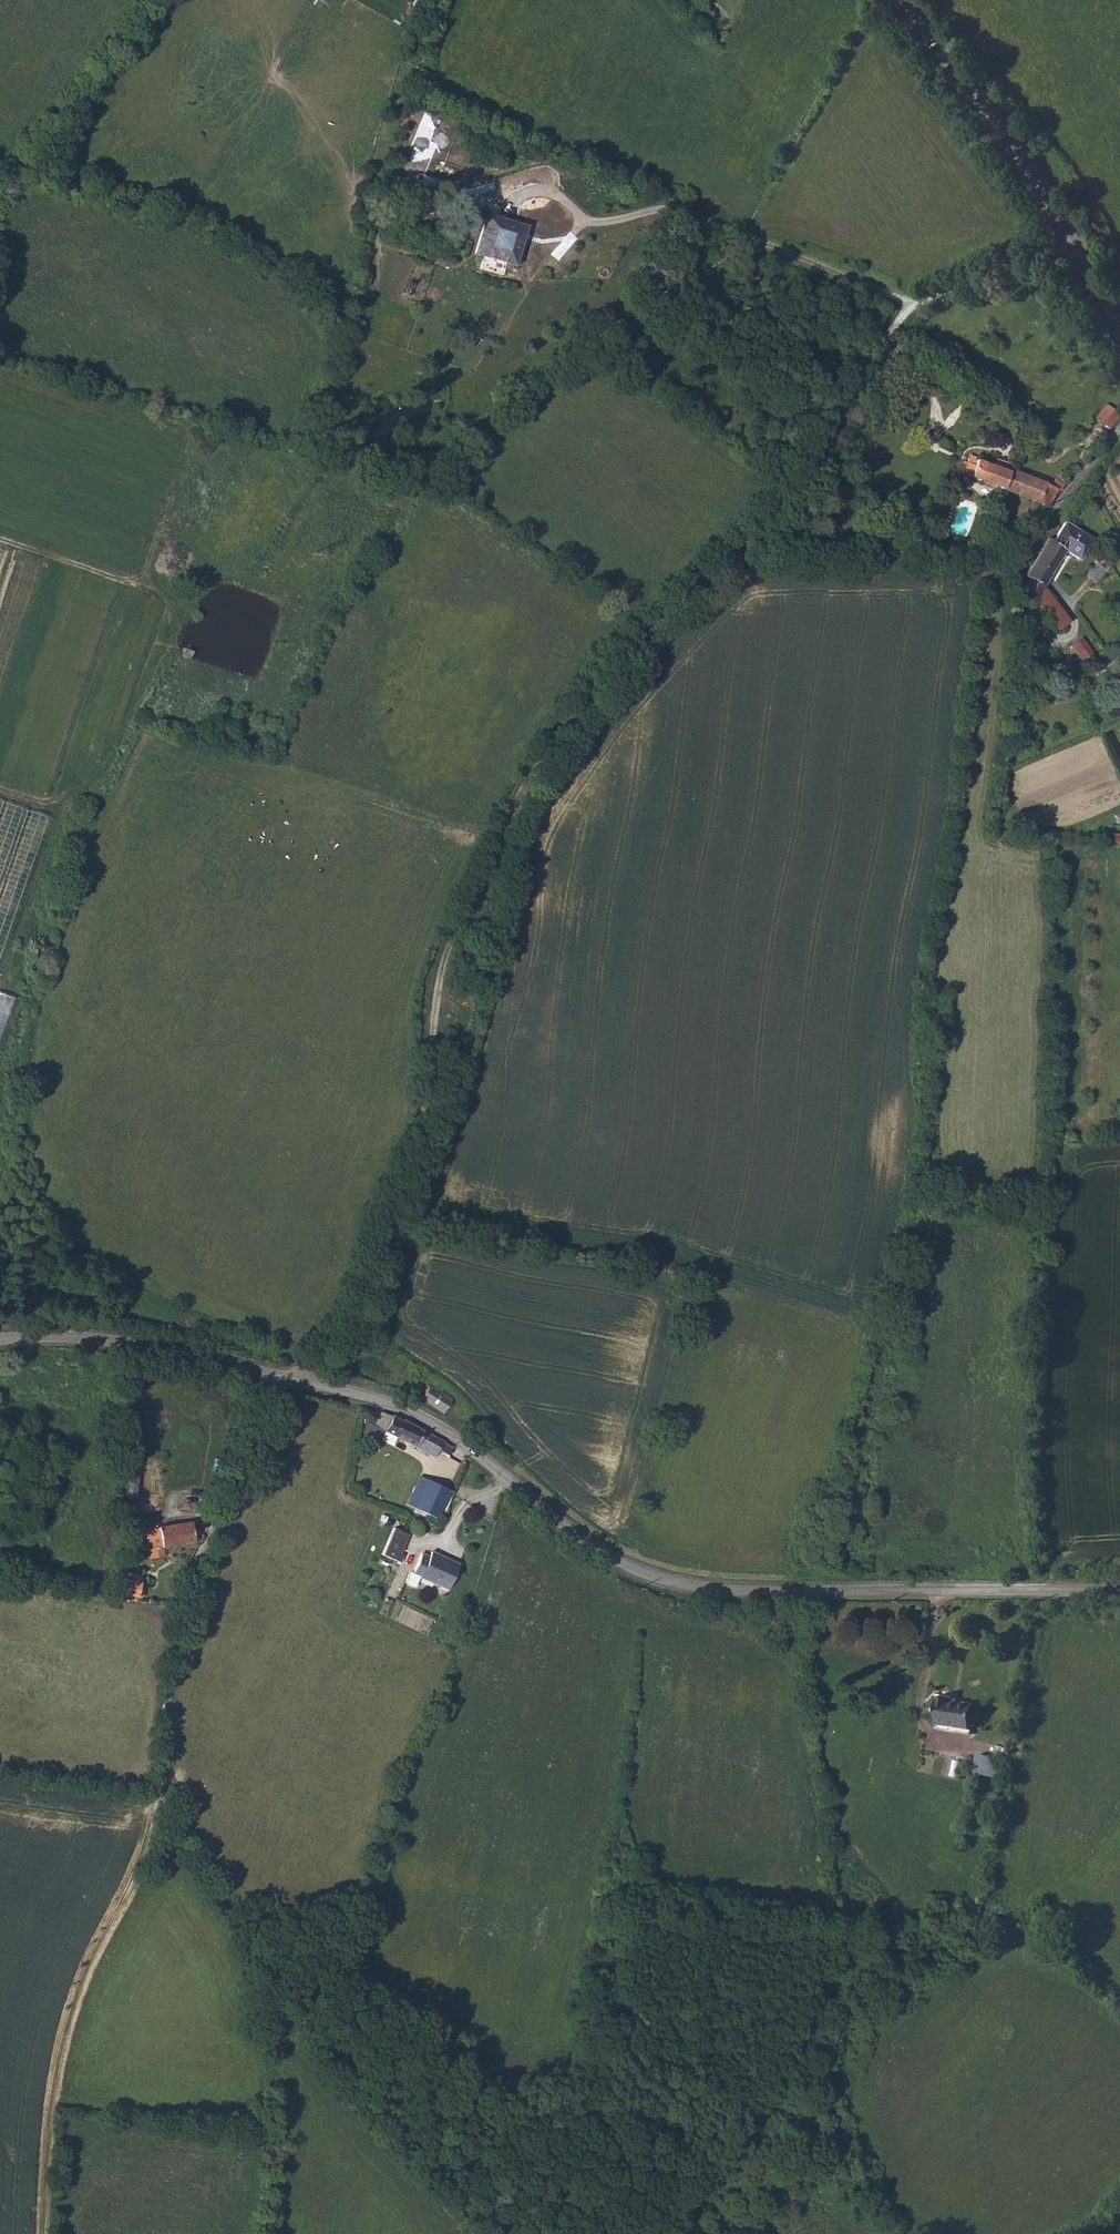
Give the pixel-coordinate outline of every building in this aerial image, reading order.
[(526,226),(486,214),(473,255),(514,267),(526,226)] [(1096,418),(1109,428),(1119,415),(1106,404),(1096,418)] [(959,473),(1003,488),(1010,470),(1012,465),(995,459),(992,466),(975,459),(974,456),(972,455),(970,456),(968,457),(967,458),(967,460),(966,462),(964,461),(959,473)] [(1003,488),(1048,505),(1058,489),(1061,490),(1064,484),(1055,480),(1051,486),(1014,471),(1010,470),(1003,488)] [(1036,600),(1058,629),(1068,621),(1042,587),(1065,550),(1078,559),(1091,539),(1064,522),(1052,541),(1047,538),(1025,574),(1022,592),(1036,600)] [(1085,575),(1094,583),(1110,564),(1100,555),(1094,562),(1095,563),(1085,575)] [(1070,645),(1087,668),(1097,660),(1080,637),(1070,645)] [(13,993),(0,989),(0,1038),(13,993)] [(421,1398),(442,1412),(450,1399),(425,1383),(422,1388),(426,1390),(421,1398)] [(375,1425),(383,1430),(389,1415),(381,1412),(375,1425)] [(434,1458),(440,1461),(446,1453),(448,1453),(451,1448),(428,1432),(401,1419),(400,1421),(389,1415),(383,1430),(415,1446),(413,1449),(433,1460),(434,1458)] [(406,1504),(434,1517),(447,1489),(419,1476),(406,1504)] [(146,1548),(148,1559),(164,1556),(163,1547),(202,1540),(204,1533),(201,1532),(199,1528),(197,1527),(192,1527),(191,1521),(146,1529),(149,1547),(146,1548)] [(389,1538),(406,1545),(410,1535),(393,1528),(389,1538)] [(389,1538),(381,1556),(400,1563),(403,1554),(406,1545),(389,1538)] [(447,1589),(458,1564),(430,1552),(428,1556),(421,1552),(411,1572),(409,1572),(404,1582),(413,1586),(418,1576),(447,1589)] [(122,1593),(140,1595),(141,1583),(124,1581),(122,1593)] [(936,1724),(971,1729),(973,1705),(952,1703),(953,1698),(939,1696),(936,1724)] [(975,1775),(1001,1779),(1004,1762),(978,1758),(975,1775)]
